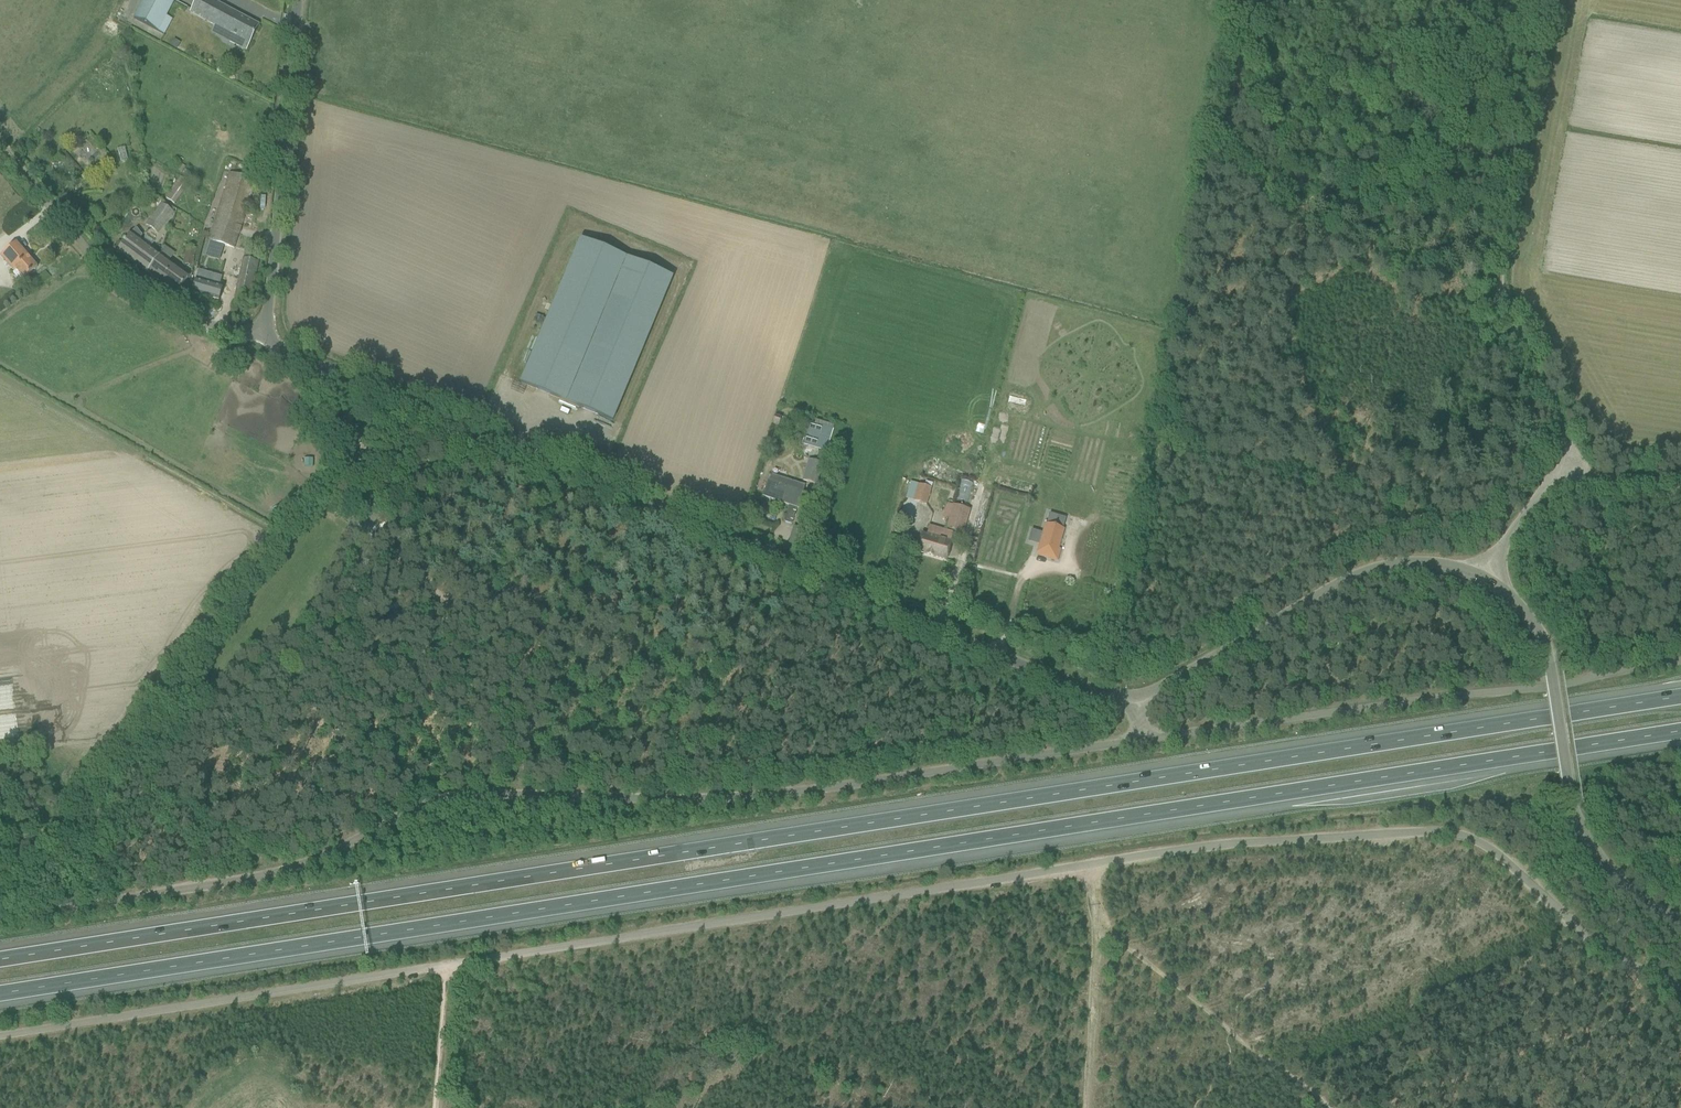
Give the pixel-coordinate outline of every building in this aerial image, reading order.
[(158,31),(174,0),(143,0),(133,18),(158,31)] [(190,14),(233,37),(231,42),(245,50),(259,25),(212,0),(197,0),(190,14)] [(229,172),(208,241),(206,240),(202,255),(219,260),(224,245),(233,248),(254,180),(229,172)] [(180,178),(166,196),(176,204),(190,186),(180,178)] [(146,224),(158,233),(173,212),(161,203),(146,224)] [(123,241),(117,250),(146,272),(160,254),(151,247),(143,242),(140,239),(142,236),(136,229),(131,233),(130,232),(123,241)] [(580,239),(520,383),(612,421),(672,277),(580,239)] [(16,242),(7,250),(1,255),(14,270),(16,268),(25,278),(37,267),(16,242)] [(163,254),(174,258),(176,251),(166,247),(163,254)] [(183,264),(192,266),(196,249),(187,247),(183,264)] [(243,259),(233,304),(249,307),(258,262),(260,251),(245,248),(243,259)] [(160,254),(146,272),(176,295),(183,286),(190,276),(160,254)] [(195,282),(192,292),(218,300),(219,295),(220,295),(221,294),(220,293),(221,287),(216,286),(196,280),(195,282)] [(816,484),(833,429),(808,422),(801,445),(819,450),(816,461),(809,459),(803,480),(816,484)] [(770,474),(767,484),(764,494),(790,503),(784,522),(791,524),(797,506),(798,506),(802,494),(805,486),(770,474)] [(378,484),(381,479),(376,476),(373,481),(378,484)] [(971,501),(973,480),(960,479),(958,499),(971,501)] [(914,501),(926,505),(931,488),(918,485),(914,501)] [(963,533),(970,510),(946,503),(942,518),(948,520),(946,528),(963,533)] [(921,535),(919,541),(916,551),(945,560),(953,533),(929,526),(926,536),(921,535)] [(1023,529),(1014,559),(1035,565),(1038,554),(1036,553),(1041,534),(1023,529)] [(974,578),(975,566),(966,565),(965,578),(974,578)]
